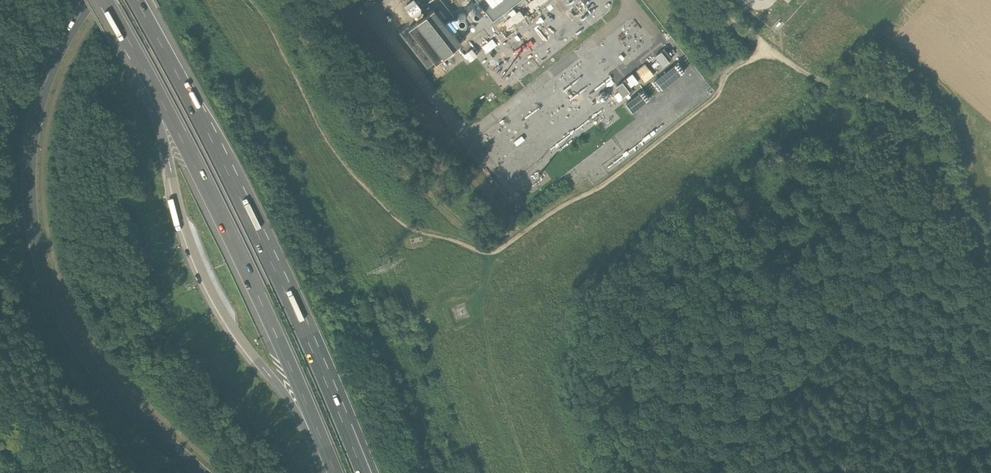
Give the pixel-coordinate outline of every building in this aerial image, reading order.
[(492,19),(517,0),(477,0),(492,19)] [(527,4),(531,9),(539,3),(540,4),(545,0),(532,0),(527,4)] [(419,22),(408,30),(436,65),(448,55),(451,59),(455,55),(453,51),(461,45),(455,38),(459,35),(455,30),(456,30),(455,29),(458,27),(457,25),(459,24),(460,22),(463,22),(464,21),(465,19),(465,17),(463,16),(461,15),(459,16),(458,17),(458,19),(456,20),(454,21),(453,20),(450,22),(449,21),(445,25),(433,10),(431,12),(428,8),(424,12),(427,16),(424,18),(421,14),(420,9),(416,3),(406,10),(411,16),(416,18),(419,22)] [(524,16),(519,10),(503,23),(507,28),(515,21),(516,22),(524,16)] [(484,48),(489,54),(499,44),(494,38),(484,48)] [(667,52),(664,48),(654,56),(657,59),(651,64),(654,67),(660,62),(662,65),(671,58),(669,55),(675,51),(672,48),(667,52)] [(477,57),(471,51),(465,56),(470,62),(477,57)] [(653,74),(645,64),(636,70),(645,81),(653,74)] [(681,73),(674,64),(655,79),(662,88),(681,73)] [(619,91),(614,95),(619,100),(622,98),(620,96),(622,95),(623,96),(625,94),(628,97),(630,96),(627,92),(632,89),(630,86),(634,83),(635,83),(638,81),(631,73),(626,77),(629,81),(627,82),(625,79),(615,87),(619,91)] [(646,101),(639,92),(626,103),(633,111),(646,101)] [(519,147),(527,141),(524,136),(516,142),(519,147)]
